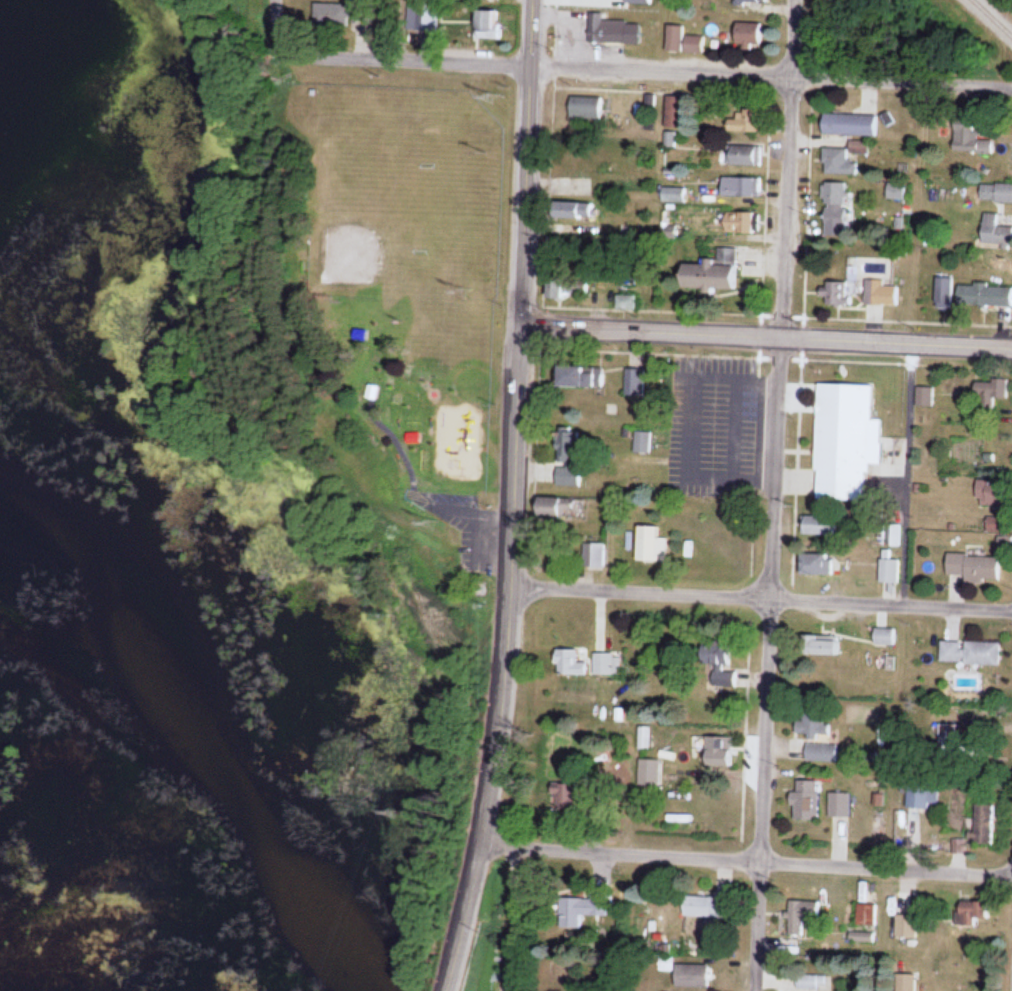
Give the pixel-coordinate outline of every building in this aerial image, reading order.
[(315,5),(315,30),(347,30),(347,22),(371,22),(371,5),(315,5)] [(407,5),(407,30),(434,30),(434,5),(407,5)] [(474,40),(500,40),(500,11),(474,11),(474,40)] [(587,44),(639,45),(640,24),(625,24),(626,16),(588,16),(587,44)] [(734,24),(734,46),(760,46),(760,24),(734,24)] [(703,37),(683,36),(683,26),(665,25),(664,52),(702,54),(703,37)] [(664,129),(680,129),(682,97),(665,96),(664,129)] [(601,120),(601,98),(569,98),(569,120),(601,120)] [(758,113),(727,113),(727,133),(758,133),(758,113)] [(821,135),(875,136),(876,116),(822,115),(821,135)] [(953,124),(953,154),(992,154),(992,141),(975,141),(975,124),(953,124)] [(866,143),(850,142),(850,154),(866,155),(866,143)] [(760,146),(725,146),(725,166),(760,166),(760,146)] [(856,175),(856,162),(847,162),(847,149),(823,149),(823,175),(856,175)] [(1004,154),(1004,173),(1011,173),(1011,154),(1004,154)] [(721,198),(760,198),(760,179),(721,179),(721,198)] [(822,213),(845,213),(845,184),(822,184),(822,213)] [(903,199),(903,186),(887,186),(887,199),(903,199)] [(980,186),(980,204),(1011,204),(1011,186),(980,186)] [(551,203),(550,220),(592,221),(592,204),(551,203)] [(758,234),(758,214),(724,214),(724,234),(758,234)] [(997,226),(998,216),(984,214),(980,243),(1011,246),(1011,228),(997,226)] [(736,250),(717,249),(717,261),(703,260),(703,266),(680,265),(680,290),(735,291),(736,250)] [(883,307),(883,301),(892,301),(892,288),(883,288),(883,280),(865,280),(865,307),(883,307)] [(546,298),(579,298),(579,281),(546,281),(546,298)] [(825,307),(846,307),(846,283),(825,283),(825,307)] [(1010,306),(1010,287),(957,286),(957,306),(1010,306)] [(617,311),(635,311),(635,297),(617,297),(617,311)] [(601,388),(601,367),(557,367),(557,388),(601,388)] [(640,396),(640,371),(626,371),(626,396),(640,396)] [(1006,380),(974,380),(974,399),(1006,399),(1006,380)] [(817,385),(815,500),(864,501),(865,465),(879,466),(880,420),(871,420),(871,386),(817,385)] [(933,388),(916,388),(916,407),(933,407),(933,388)] [(579,487),(580,429),(557,429),(557,487),(579,487)] [(650,433),(634,433),(634,454),(650,454),(650,433)] [(976,507),(999,507),(999,482),(976,482),(976,507)] [(537,500),(537,519),(576,519),(576,500),(537,500)] [(802,536),(835,536),(835,517),(802,517),(802,536)] [(637,527),(636,563),(666,564),(667,539),(657,539),(657,528),(637,527)] [(583,569),(604,569),(604,545),(583,545),(583,569)] [(832,576),(832,554),(800,554),(800,576),(832,576)] [(999,557),(946,556),(946,579),(998,580),(999,557)] [(898,561),(879,561),(879,584),(898,584),(898,561)] [(873,646),(895,646),(895,630),(873,630),(873,646)] [(800,638),(801,657),(838,657),(838,638),(800,638)] [(999,665),(999,643),(939,643),(939,665),(999,665)] [(586,664),(578,664),(578,651),(556,651),(556,677),(586,677),(586,664)] [(621,655),(593,655),(593,676),(621,676),(621,655)] [(732,768),(732,739),(705,739),(705,768),(732,768)] [(659,786),(659,761),(639,761),(639,786),(659,786)] [(791,822),(818,822),(819,783),(796,782),(796,794),(792,794),(791,822)] [(577,785),(550,785),(550,813),(578,813),(577,785)] [(929,810),(929,805),(938,805),(938,785),(906,785),(906,810),(929,810)] [(850,794),(828,794),(828,819),(850,819),(850,794)] [(973,845),(991,845),(992,806),(974,806),(973,845)] [(683,917),(718,917),(718,898),(683,898),(683,917)] [(559,900),(559,928),(606,928),(606,900),(559,900)] [(788,936),(802,936),(803,922),(817,922),(817,903),(788,902),(788,936)] [(975,928),(975,921),(986,921),(986,903),(958,903),(958,928),(975,928)] [(857,927),(875,927),(875,906),(857,906),(857,927)] [(916,916),(896,916),(896,940),(916,940),(916,916)] [(873,937),(855,931),(852,938),(870,945),(873,937)] [(675,988),(707,988),(707,967),(675,967),(675,988)] [(916,975),(897,975),(897,990),(916,990),(916,975)] [(829,978),(796,978),(796,990),(829,990),(829,978)]
